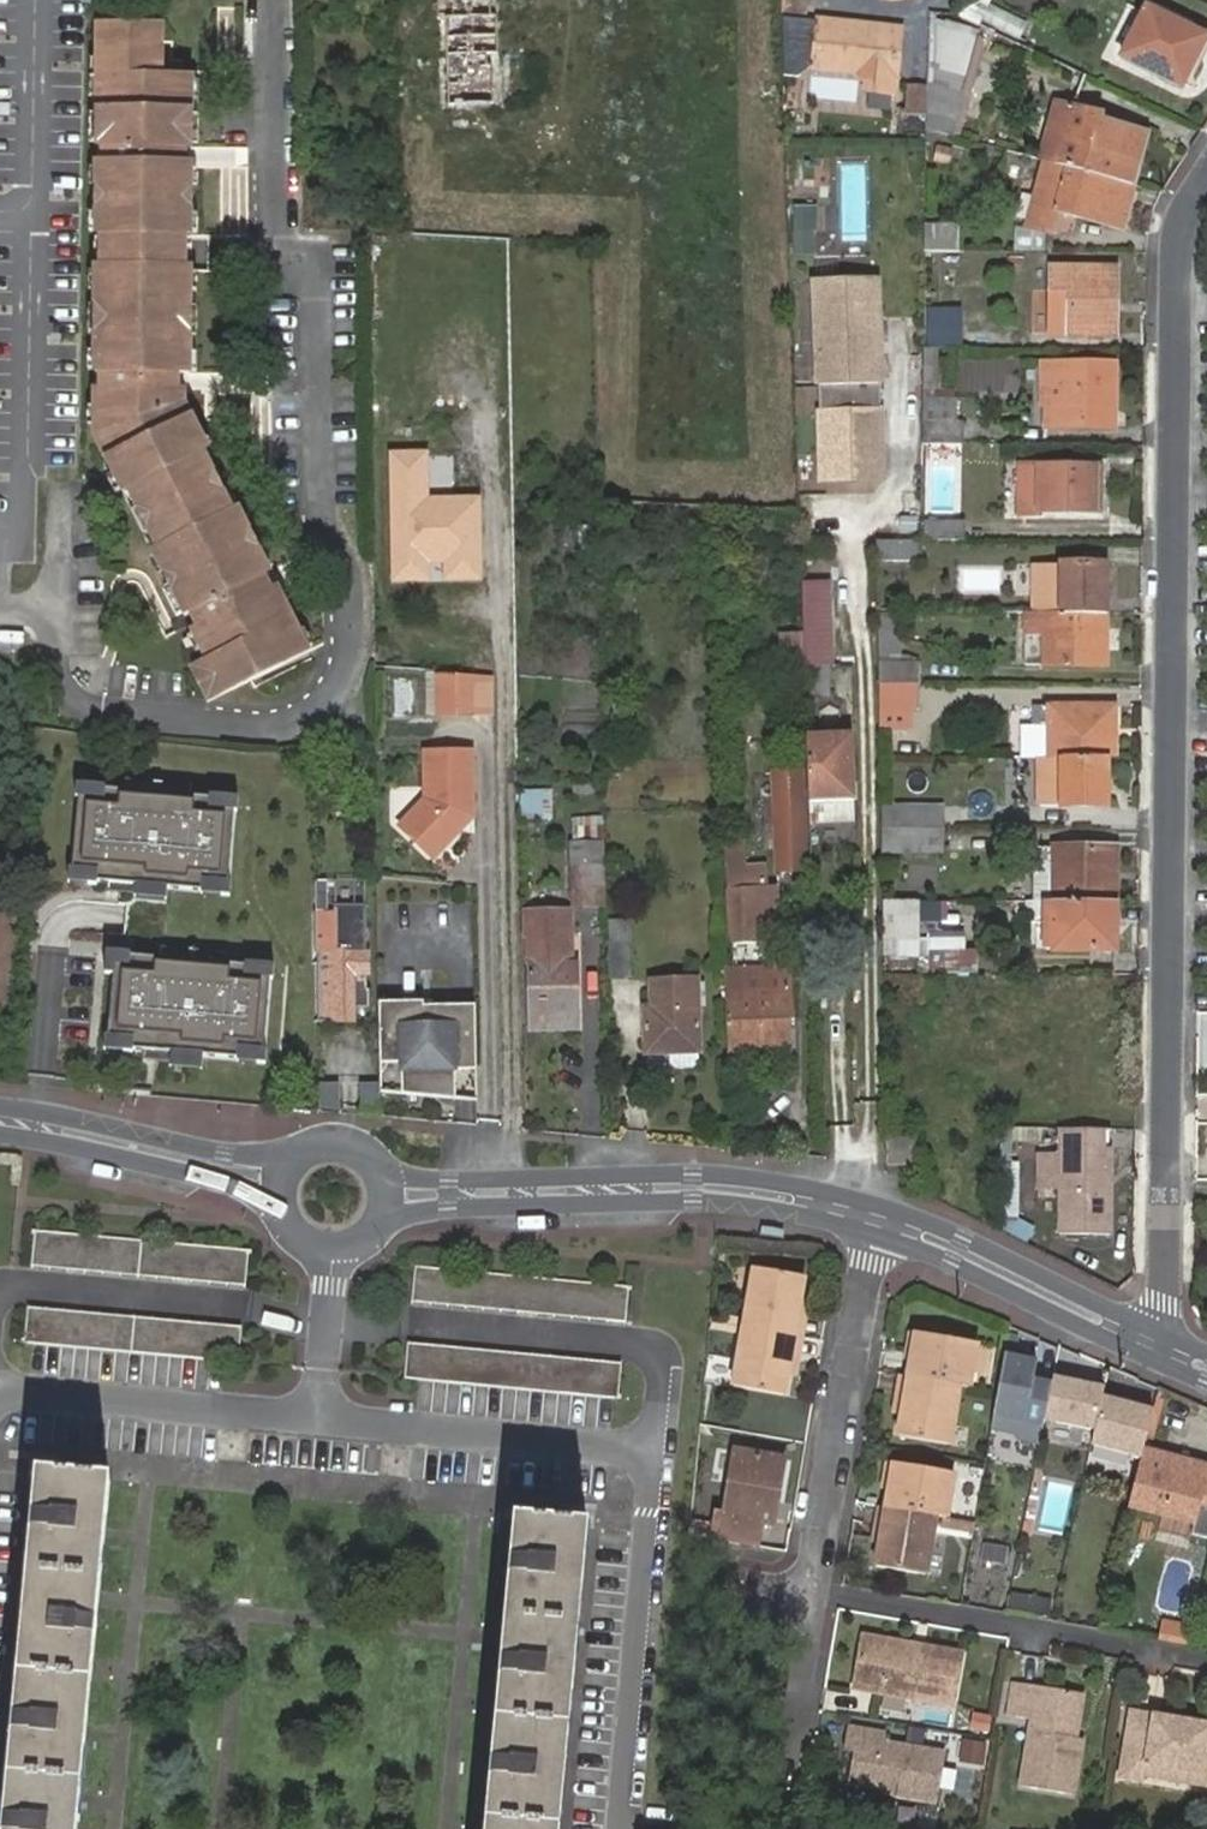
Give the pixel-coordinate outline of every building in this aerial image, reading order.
[(448,102),(493,102),(493,65),(487,65),(487,53),(499,54),(499,14),(491,15),(491,0),(438,0),(438,14),(447,14),(447,34),(448,102)] [(499,14),(499,0),(491,0),(491,15),(499,14)] [(887,10),(919,10),(919,0),(887,0),(887,10)] [(984,7),(979,25),(1021,36),(1026,18),(984,7)] [(1145,13),(1121,62),(1179,90),(1204,41),(1145,13)] [(439,34),(447,34),(447,14),(438,14),(439,34)] [(854,62),(893,67),(893,64),(894,55),(896,42),(898,30),(816,16),(810,62),(853,69),(854,62)] [(99,384),(98,421),(108,420),(111,437),(104,440),(117,469),(124,484),(127,488),(133,484),(143,504),(151,500),(156,511),(162,524),(154,528),(163,546),(156,550),(171,582),(183,609),(185,614),(192,610),(199,626),(193,629),(194,632),(201,648),(207,660),(191,668),(201,689),(215,682),(220,692),(307,650),(305,647),(298,631),(278,588),(269,592),(262,576),(270,573),(270,572),(250,528),(242,511),(241,511),(241,509),(234,512),(205,450),(210,448),(211,448),(211,447),(209,444),(202,427),(188,397),(188,386),(179,386),(179,368),(188,368),(188,364),(188,345),(189,282),(189,264),(189,261),(185,261),(185,228),(189,228),(190,223),(190,204),(190,158),(182,158),(182,139),(191,139),(191,92),(191,74),(191,71),(166,71),(167,19),(166,18),(102,18),(101,47),(101,70),(101,71),(101,92),(101,138),(110,138),(109,157),(100,158),(100,204),(100,223),(100,228),(108,229),(108,249),(119,249),(119,261),(108,261),(100,260),(99,262),(99,263),(99,282),(99,342),(99,362),(99,365),(106,366),(106,384),(99,384)] [(935,33),(925,88),(960,97),(971,42),(935,33)] [(92,70),(101,70),(101,47),(92,46),(92,70)] [(493,65),(493,102),(500,102),(499,54),(487,53),(487,65),(493,65)] [(891,74),(893,67),(854,62),(853,69),(891,74)] [(91,92),(101,92),(101,71),(101,70),(92,70),(91,92)] [(200,75),(191,74),(191,92),(199,93),(200,75)] [(905,88),(905,114),(925,114),(925,88),(905,88)] [(925,114),(925,134),(950,141),(960,97),(925,88),(925,114)] [(1056,106),(1039,166),(1044,167),(1132,191),(1147,141),(1098,126),(1100,118),(1056,106)] [(1132,191),(1044,167),(1032,209),(1057,216),(1059,207),(1122,224),(1132,191)] [(91,223),(100,223),(100,204),(91,205),(91,223)] [(200,205),(190,204),(190,223),(200,223),(200,205)] [(790,253),(814,253),(815,205),(791,204),(790,253)] [(924,228),(923,254),(960,255),(961,229),(924,228)] [(108,249),(108,261),(119,261),(119,249),(108,249)] [(91,282),(99,282),(99,263),(99,262),(91,263),(91,282)] [(200,264),(189,264),(189,282),(199,282),(200,264)] [(1071,293),(1070,336),(1116,337),(1117,273),(1053,272),(1053,292),(1071,293)] [(875,285),(816,287),(827,477),(870,475),(883,453),(875,285)] [(1050,294),(1049,334),(1062,335),(1062,294),(1050,294)] [(927,329),(927,351),(944,351),(962,352),(962,330),(927,329)] [(90,361),(99,362),(99,342),(90,343),(90,361)] [(199,345),(188,345),(188,364),(199,364),(199,345)] [(927,351),(922,351),(922,364),(943,364),(944,351),(927,351)] [(1064,387),(1063,408),(1063,429),(1114,430),(1114,368),(1041,366),(1040,387),(1064,387)] [(1040,408),(1063,408),(1064,387),(1040,387),(1040,408)] [(955,402),(922,401),(922,426),(954,427),(955,402)] [(108,420),(98,421),(98,427),(104,440),(111,437),(108,420)] [(210,423),(202,427),(209,444),(218,440),(210,423)] [(954,427),(922,426),(921,447),(961,447),(961,427),(954,427)] [(451,581),(492,581),(490,493),(441,493),(441,447),(391,448),(393,583),(436,582),(436,566),(451,565),(451,581)] [(1100,515),(1101,468),(1019,467),(1018,519),(1041,520),(1041,514),(1100,515)] [(124,484),(117,469),(110,473),(118,488),(124,484)] [(148,516),(156,511),(151,500),(143,504),(148,516)] [(249,507),(241,511),(242,511),(250,528),(257,525),(249,507)] [(148,516),(154,528),(162,524),(156,511),(148,516)] [(925,524),(924,544),(963,543),(963,524),(925,524)] [(918,562),(918,540),(873,540),(873,561),(918,562)] [(1058,616),(1108,616),(1108,566),(1059,565),(1059,567),(1042,566),(1042,616),(1047,616),(1058,616)] [(176,612),(183,609),(171,582),(163,586),(176,612)] [(828,602),(801,601),(804,667),(805,697),(830,696),(829,667),(828,602)] [(1042,616),(1027,616),(1026,667),(1046,667),(1047,616),(1042,616)] [(1047,616),(1046,667),(1108,668),(1108,616),(1058,616),(1047,616)] [(305,628),(298,631),(305,647),(312,643),(305,628)] [(194,651),(201,648),(194,632),(186,636),(194,651)] [(921,666),(878,664),(879,687),(919,688),(921,688),(921,666)] [(467,677),(442,675),(442,710),(467,709),(467,677)] [(497,709),(496,681),(467,677),(467,709),(497,709)] [(206,699),(220,692),(215,682),(201,689),(206,699)] [(919,688),(879,687),(879,712),(909,712),(919,712),(919,688)] [(1040,760),(1050,760),(1062,760),(1106,760),(1106,730),(1115,730),(1115,709),(1034,709),(1034,730),(1023,730),(1023,760),(1040,760)] [(1034,709),(1023,709),(1023,730),(1034,730),(1034,709)] [(909,712),(879,712),(880,736),(908,736),(909,712)] [(1115,759),(1115,730),(1106,730),(1106,760),(1115,759)] [(848,738),(806,739),(808,775),(809,797),(849,796),(848,738)] [(427,750),(428,794),(403,824),(434,853),(459,826),(460,815),(466,808),(471,808),(473,750),(427,750)] [(1050,760),(1040,760),(1040,809),(1062,809),(1062,760),(1050,760)] [(1106,760),(1062,760),(1062,809),(1107,809),(1106,760)] [(189,788),(190,778),(124,773),(123,783),(189,788)] [(804,774),(771,776),(777,872),(808,871),(804,774)] [(101,791),(101,781),(77,779),(76,789),(101,791)] [(226,874),(232,801),(207,799),(208,789),(189,788),(123,783),(101,781),(101,791),(76,789),(71,862),(94,864),(93,874),(105,875),(104,884),(133,886),(134,877),(166,879),(201,882),(202,872),(226,874)] [(396,789),(399,808),(419,805),(416,786),(396,789)] [(232,801),(233,791),(208,789),(207,799),(232,801)] [(522,789),(521,819),(551,820),(551,790),(522,789)] [(471,814),(471,808),(466,808),(460,815),(459,826),(471,814)] [(900,809),(882,809),(882,831),(900,832),(900,809)] [(943,809),(900,809),(900,832),(943,832),(943,809)] [(900,832),(882,831),(883,856),(899,856),(900,832)] [(943,832),(900,832),(899,856),(942,857),(943,832)] [(575,840),(575,866),(574,907),(603,907),(602,840),(575,840)] [(1035,904),(1053,904),(1055,903),(1117,904),(1117,851),(1053,850),(1053,867),(1036,867),(1035,904)] [(1053,850),(1036,850),(1036,867),(1053,867),(1053,850)] [(226,884),(226,874),(202,872),(201,882),(226,884)] [(731,877),(734,945),(757,945),(757,926),(771,926),(769,876),(744,876),(731,877)] [(165,889),(166,879),(134,877),(133,886),(165,889)] [(369,909),(369,885),(315,885),(316,916),(336,916),(336,909),(369,909)] [(1117,904),(1055,903),(1055,952),(1116,952),(1117,904)] [(920,907),(885,906),(886,958),(893,958),(919,959),(920,907)] [(369,995),(368,981),(371,981),(369,909),(336,909),(336,916),(316,916),(317,964),(321,964),(321,1025),(358,1024),(358,1011),(372,1011),(372,995),(369,995)] [(571,914),(525,912),(525,938),(530,939),(533,1034),(555,1033),(554,1018),(580,1016),(580,970),(573,969),(553,970),(553,948),(572,947),(571,914)] [(608,922),(609,944),(610,981),(633,980),(632,944),(631,921),(608,922)] [(967,939),(934,938),(933,975),(947,975),(977,975),(978,957),(967,957),(967,939)] [(239,1040),(265,1042),(270,968),(245,966),(246,957),(226,955),(160,950),(130,948),(130,945),(106,943),(104,966),(113,967),(109,1030),(133,1032),(132,1042),(144,1043),(144,1052),(171,1054),(171,1044),(201,1047),(238,1049),(239,1040)] [(573,969),(572,947),(553,948),(553,970),(573,969)] [(271,959),(246,957),(245,966),(270,968),(271,959)] [(724,994),(727,1054),(792,1051),(791,1016),(796,1016),(794,972),(780,973),(781,992),(724,994)] [(724,975),(724,994),(781,992),(780,973),(724,975)] [(647,1012),(648,1053),(671,1053),(671,1055),(671,1071),(700,1071),(699,1055),(699,1011),(699,984),(653,986),(655,1012),(647,1012)] [(427,1003),(383,1005),(385,1092),(459,1091),(457,1007),(427,1008),(427,1003)] [(465,1007),(457,1007),(459,1091),(385,1092),(466,1099),(481,1101),(479,1006),(465,1007)] [(554,1018),(555,1033),(581,1032),(580,1016),(554,1018)] [(265,1042),(239,1040),(238,1049),(264,1051),(265,1042)] [(201,1056),(201,1047),(171,1044),(171,1054),(201,1056)] [(1108,1134),(1062,1133),(1060,1238),(1112,1239),(1114,1151),(1108,1151),(1108,1134)] [(884,1137),(884,1164),(910,1164),(910,1137),(884,1137)] [(38,1232),(34,1269),(103,1275),(107,1238),(38,1232)] [(251,1251),(107,1238),(103,1275),(248,1287),(251,1251)] [(419,1266),(416,1303),(629,1322),(633,1285),(419,1266)] [(754,1308),(750,1327),(795,1335),(801,1298),(805,1277),(756,1268),(749,1307),(754,1308)] [(795,1335),(801,1336),(809,1300),(801,1298),(795,1335)] [(34,1346),(93,1350),(98,1313),(30,1307),(27,1345),(34,1346)] [(749,1307),(746,1326),(750,1327),(754,1308),(749,1307)] [(98,1313),(93,1350),(228,1363),(241,1364),(245,1326),(98,1313)] [(750,1327),(746,1326),(742,1345),(747,1346),(750,1327)] [(747,1346),(742,1345),(734,1387),(783,1396),(788,1372),(795,1335),(750,1327),(747,1346)] [(913,1358),(919,1331),(913,1330),(908,1357),(913,1358)] [(958,1384),(968,1386),(977,1343),(919,1331),(913,1358),(910,1376),(954,1384),(958,1384)] [(795,1373),(801,1336),(795,1335),(788,1372),(795,1373)] [(626,1360),(412,1341),(408,1378),(423,1380),(616,1397),(623,1398),(626,1360)] [(1044,1417),(1051,1383),(1033,1379),(1035,1370),(1038,1360),(1006,1352),(993,1425),(1012,1429),(1017,1435),(1038,1440),(1044,1417)] [(1051,1383),(1053,1374),(1035,1370),(1033,1379),(1051,1383)] [(910,1376),(903,1375),(896,1411),(903,1412),(910,1376)] [(947,1445),(955,1404),(951,1403),(954,1384),(910,1376),(903,1412),(898,1436),(947,1445)] [(1101,1396),(1104,1387),(1053,1376),(1051,1383),(1044,1417),(1092,1428),(1101,1396)] [(1139,1454),(1152,1410),(1101,1396),(1092,1428),(1088,1443),(1139,1454)] [(1143,1446),(1128,1503),(1195,1520),(1192,1531),(1206,1535),(1206,1463),(1143,1446)] [(716,1511),(711,1537),(754,1545),(759,1521),(771,1523),(776,1500),(770,1499),(774,1481),(780,1482),(784,1460),(736,1451),(724,1512),(716,1511)] [(888,1487),(893,1462),(887,1461),(882,1486),(888,1487)] [(933,1514),(942,1516),(950,1473),(893,1462),(888,1487),(884,1506),(928,1513),(933,1514)] [(35,1476),(3,1828),(79,1828),(110,1483),(35,1476)] [(776,1500),(780,1482),(774,1481),(770,1499),(776,1500)] [(884,1506),(876,1505),(870,1539),(878,1540),(884,1506)] [(921,1575),(929,1535),(925,1533),(928,1513),(884,1506),(878,1540),(873,1565),(921,1575)] [(929,1535),(933,1514),(928,1513),(925,1533),(929,1535)] [(590,1525),(516,1517),(504,1637),(486,1828),(561,1828),(590,1525)] [(1175,1640),(1178,1626),(1161,1623),(1158,1637),(1175,1640)] [(859,1634),(851,1686),(951,1699),(960,1647),(859,1634)] [(1009,1686),(1003,1719),(1026,1722),(1031,1690),(1009,1686)] [(1077,1697),(1031,1690),(1026,1722),(1016,1789),(1068,1797),(1077,1742),(1070,1741),(1077,1697)] [(1144,1741),(1147,1721),(1125,1717),(1122,1737),(1144,1741)] [(1147,1721),(1144,1741),(1122,1737),(1114,1784),(1137,1787),(1141,1769),(1163,1773),(1163,1778),(1206,1786),(1206,1731),(1147,1721)] [(842,1744),(852,1745),(847,1776),(895,1786),(895,1790),(940,1797),(945,1749),(885,1739),(885,1730),(844,1725),(842,1744)] [(960,1738),(956,1763),(982,1767),(986,1743),(960,1738)] [(969,1800),(975,1769),(954,1764),(948,1796),(969,1800)]
